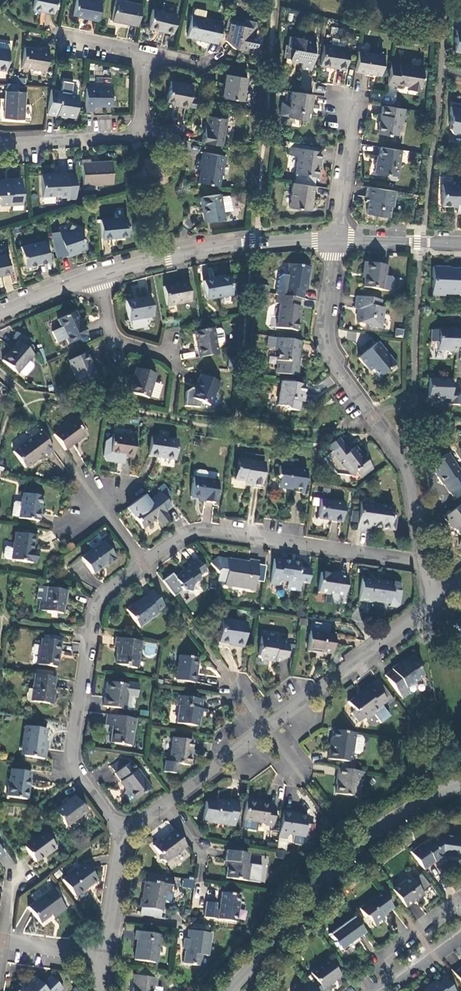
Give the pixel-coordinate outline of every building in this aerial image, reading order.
[(56,0),(33,0),(32,9),(53,13),(56,0)] [(100,2),(90,0),(75,0),(72,16),(97,21),(100,2)] [(110,21),(137,26),(140,5),(114,1),(110,21)] [(171,35),(176,14),(152,9),(147,29),(171,35)] [(186,38),(217,45),(222,23),(204,19),(206,12),(196,10),(193,11),(192,16),(191,16),(186,38)] [(224,31),(227,31),(229,24),(255,29),(256,23),(243,21),(242,24),(226,21),(224,31)] [(253,39),(255,29),(229,24),(227,31),(225,43),(233,50),(235,48),(238,51),(251,53),(251,49),(255,47),(257,41),(253,39)] [(303,59),(302,61),(301,66),(312,67),(314,52),(312,52),(314,37),(303,36),(302,38),(290,36),(288,47),(291,50),(290,60),(299,61),(300,59),(303,59)] [(10,44),(0,42),(0,70),(5,71),(10,44)] [(322,45),(319,66),(344,70),(348,49),(322,45)] [(40,49),(25,47),(21,67),(45,71),(49,49),(40,47),(40,49)] [(356,51),(353,71),(379,75),(382,55),(356,51)] [(390,62),(386,86),(395,87),(395,85),(407,87),(407,88),(418,90),(419,85),(420,77),(422,68),(390,62)] [(242,101),(246,78),(227,74),(223,98),(242,101)] [(177,105),(187,107),(187,106),(195,108),(197,101),(197,99),(189,97),(192,85),(170,80),(166,100),(177,102),(177,105)] [(111,87),(85,87),(85,111),(93,111),(93,106),(111,106),(111,87)] [(61,91),(51,89),(47,114),(57,116),(57,114),(74,117),(78,97),(61,94),(61,91)] [(22,120),(24,92),(4,91),(3,118),(22,120)] [(310,105),(312,95),(291,92),(287,118),(307,121),(309,105),(310,105)] [(450,101),(449,115),(450,116),(448,125),(450,125),(449,129),(452,133),(460,135),(460,104),(450,101)] [(403,109),(382,106),(381,115),(380,122),(378,122),(376,134),(388,136),(388,134),(395,135),(398,122),(401,122),(403,109)] [(111,133),(112,117),(97,115),(96,132),(111,133)] [(206,116),(202,143),(221,146),(226,119),(206,116)] [(298,157),(295,174),(315,177),(318,160),(320,160),(321,152),(292,147),(291,156),(298,157)] [(400,150),(381,147),(378,162),(375,162),(374,172),(396,176),(400,150)] [(202,170),(200,183),(219,186),(222,165),(225,165),(226,157),(204,153),(202,160),(198,159),(196,169),(202,170)] [(81,161),(83,186),(113,184),(111,161),(90,163),(89,160),(81,161)] [(68,197),(67,173),(58,173),(58,175),(53,175),(53,174),(41,174),(42,196),(60,195),(60,197),(66,197),(68,197)] [(22,201),(19,178),(8,180),(8,182),(0,183),(0,206),(11,205),(11,202),(22,201)] [(454,182),(451,185),(441,184),(441,205),(457,206),(456,213),(460,213),(460,182),(454,182)] [(309,210),(314,186),(292,183),(288,207),(309,210)] [(394,191),(368,187),(365,202),(367,202),(365,213),(388,217),(389,206),(391,207),(394,191)] [(220,194),(200,197),(204,222),(224,219),(223,212),(232,211),(230,197),(228,195),(220,196),(220,194)] [(23,208),(22,201),(11,202),(11,205),(12,209),(23,208)] [(127,236),(126,217),(100,219),(101,238),(127,236)] [(50,233),(56,258),(67,255),(67,256),(74,254),(74,251),(80,249),(86,247),(82,237),(85,232),(79,229),(79,228),(78,228),(71,225),(67,232),(59,235),(58,231),(50,233)] [(49,261),(44,241),(20,246),(24,266),(49,261)] [(5,254),(0,255),(0,275),(10,273),(5,254)] [(365,273),(364,279),(362,287),(382,291),(386,266),(364,263),(362,272),(365,273)] [(284,296),(302,299),(306,278),(307,278),(309,269),(289,266),(288,267),(287,277),(282,276),(278,279),(275,295),(277,295),(284,296)] [(444,269),(444,267),(432,267),(431,296),(444,296),(444,294),(457,295),(460,297),(460,269),(444,269)] [(232,295),(228,277),(203,281),(206,300),(232,295)] [(165,305),(190,301),(187,280),(179,282),(179,283),(162,287),(165,305)] [(304,301),(304,300),(302,299),(284,296),(277,295),(276,304),(281,305),(277,329),(296,332),(300,308),(298,307),(299,300),(304,301)] [(153,317),(149,297),(124,302),(128,321),(153,317)] [(381,300),(356,297),(354,309),(356,309),(360,310),(359,312),(356,315),(356,316),(357,317),(356,322),(369,324),(369,326),(380,328),(384,308),(379,308),(381,300)] [(86,336),(75,312),(57,320),(68,344),(86,336)] [(217,354),(215,344),(213,329),(213,328),(194,331),(199,357),(217,354)] [(213,329),(215,344),(221,343),(223,341),(221,329),(218,328),(213,329)] [(395,328),(395,336),(403,337),(404,329),(395,328)] [(460,347),(460,329),(451,328),(447,331),(431,330),(430,342),(437,342),(437,351),(446,351),(450,355),(453,352),(456,352),(457,346),(460,346),(460,347)] [(297,354),(298,354),(300,342),(268,337),(267,346),(269,349),(276,350),(278,351),(276,361),(278,362),(276,373),(297,376),(299,361),(296,361),(297,354)] [(19,342),(2,361),(17,374),(18,373),(22,377),(25,376),(33,368),(33,365),(28,361),(34,356),(19,342)] [(386,363),(391,360),(377,343),(358,358),(366,369),(372,370),(377,377),(388,369),(386,366),(386,363)] [(97,378),(86,354),(69,361),(79,386),(97,378)] [(394,364),(391,360),(386,363),(386,366),(388,369),(394,364)] [(147,399),(155,375),(136,369),(128,392),(147,399)] [(208,406),(218,383),(199,375),(189,398),(208,406)] [(451,379),(429,378),(428,396),(430,399),(450,399),(450,405),(460,405),(460,393),(460,392),(451,392),(451,379)] [(304,396),(306,386),(282,382),(278,406),(286,407),(288,410),(299,412),(301,396),(304,396)] [(53,435),(65,451),(85,436),(73,420),(53,435)] [(47,456),(54,451),(34,425),(27,430),(33,438),(13,453),(25,468),(45,454),(47,456)] [(133,458),(136,438),(113,434),(110,454),(133,458)] [(430,438),(435,445),(440,442),(435,434),(430,438)] [(175,460),(178,441),(152,437),(149,456),(175,460)] [(331,452),(343,443),(339,437),(327,446),(331,452)] [(349,451),(343,443),(331,452),(324,458),(335,473),(350,476),(349,474),(354,470),(355,472),(358,469),(363,476),(372,468),(361,452),(359,453),(355,447),(349,451)] [(448,452),(433,462),(441,473),(438,475),(443,483),(443,482),(449,491),(460,483),(460,471),(460,470),(448,452)] [(236,479),(246,481),(254,482),(253,485),(262,486),(266,463),(240,459),(239,468),(238,468),(236,479)] [(292,488),(304,489),(307,470),(280,466),(278,475),(280,478),(280,480),(279,488),(290,489),(292,488)] [(190,497),(199,498),(206,499),(205,502),(215,504),(218,481),(193,477),(190,497)] [(132,513),(143,528),(156,519),(161,527),(171,520),(165,512),(166,512),(166,511),(172,507),(161,492),(155,497),(132,513)] [(39,521),(43,497),(23,494),(22,503),(14,502),(12,517),(20,518),(39,521)] [(359,512),(358,521),(357,530),(370,532),(370,526),(395,530),(397,517),(393,517),(394,506),(374,503),(374,498),(365,497),(361,500),(359,512)] [(342,521),(345,502),(321,499),(318,517),(342,521)] [(444,516),(449,523),(450,522),(459,534),(460,533),(460,503),(444,516)] [(350,520),(358,521),(359,512),(352,511),(350,520)] [(36,536),(15,533),(13,548),(6,547),(4,548),(3,557),(4,559),(35,564),(37,551),(33,551),(36,536)] [(115,560),(102,542),(81,557),(93,574),(106,565),(107,566),(115,560)] [(227,582),(226,586),(255,590),(259,562),(250,560),(250,562),(230,559),(230,560),(218,558),(211,563),(220,575),(219,577),(227,578),(227,582)] [(199,577),(207,571),(201,564),(200,565),(195,559),(187,564),(189,567),(175,578),(181,586),(180,587),(182,590),(194,592),(195,584),(201,579),(199,577)] [(301,563),(275,559),(271,583),(280,585),(281,580),(289,581),(288,589),(300,591),(302,582),(298,582),(301,563)] [(339,575),(322,572),(319,592),(328,593),(326,602),(339,604),(342,602),(344,603),(349,575),(339,573),(339,575)] [(377,580),(374,580),(364,578),(360,601),(371,602),(377,602),(379,601),(391,603),(393,590),(401,591),(403,582),(394,581),(394,583),(377,580)] [(39,602),(38,610),(62,614),(66,591),(38,586),(36,601),(39,602)] [(158,612),(165,606),(155,593),(148,598),(147,597),(136,605),(135,604),(126,610),(140,628),(159,613),(158,612)] [(244,647),(248,622),(223,618),(219,642),(234,644),(233,645),(244,647)] [(336,634),(311,631),(308,651),(333,654),(336,634)] [(286,658),(289,641),(262,637),(259,656),(262,660),(266,661),(271,658),(275,659),(275,661),(280,662),(286,658)] [(141,641),(135,640),(116,638),(115,648),(118,648),(116,665),(128,666),(128,667),(137,669),(140,650),(141,641)] [(58,668),(62,642),(42,639),(38,665),(58,668)] [(155,655),(156,644),(145,642),(144,654),(155,655)] [(420,666),(422,664),(415,654),(403,664),(402,662),(393,669),(394,670),(387,675),(404,698),(412,693),(408,687),(425,674),(420,666)] [(195,683),(199,658),(180,655),(176,680),(195,683)] [(54,696),(56,678),(35,675),(33,690),(36,691),(34,702),(53,706),(55,696),(54,696)] [(123,709),(125,710),(127,696),(137,698),(139,685),(129,683),(129,685),(108,683),(106,693),(107,693),(106,698),(105,698),(104,707),(111,708),(123,709)] [(382,705),(387,701),(373,683),(365,689),(366,692),(361,695),(360,694),(349,702),(355,710),(352,713),(359,722),(365,718),(367,720),(376,714),(380,719),(384,716),(385,709),(382,705)] [(27,701),(34,702),(36,691),(33,690),(29,690),(27,701)] [(201,712),(201,709),(203,699),(179,696),(177,706),(181,706),(178,723),(199,727),(201,712)] [(123,709),(111,708),(110,715),(122,717),(123,709)] [(110,715),(108,715),(106,725),(114,726),(111,743),(132,746),(135,729),(136,730),(137,719),(122,717),(110,715)] [(26,727),(23,746),(27,747),(25,758),(45,760),(47,749),(44,749),(47,730),(26,727)] [(351,762),(353,753),(359,754),(362,751),(364,739),(362,736),(355,735),(356,733),(334,730),(331,751),(330,750),(329,758),(351,762)] [(176,774),(178,772),(179,764),(191,766),(193,755),(191,755),(193,741),(174,738),(170,762),(166,761),(164,772),(176,774)] [(117,773),(126,766),(122,759),(112,767),(117,773)] [(132,761),(126,766),(117,773),(116,773),(127,788),(125,795),(130,803),(151,787),(132,761)] [(365,780),(366,771),(340,767),(339,776),(340,776),(337,793),(358,796),(360,779),(365,780)] [(27,801),(31,773),(11,770),(7,797),(27,801)] [(67,827),(88,812),(76,796),(68,801),(69,803),(56,812),(67,827)] [(247,799),(244,821),(266,824),(266,825),(274,826),(276,806),(269,805),(269,804),(258,803),(258,800),(247,799)] [(235,826),(239,801),(231,800),(231,802),(220,800),(219,803),(206,801),(203,821),(217,824),(218,821),(227,822),(227,825),(235,826)] [(293,812),(284,811),(280,838),(289,839),(290,834),(307,836),(309,816),(292,813),(293,812)] [(188,846),(176,830),(156,846),(162,854),(162,860),(167,861),(168,862),(188,846)] [(57,849),(45,833),(25,847),(36,862),(48,853),(49,855),(57,849)] [(410,853),(423,871),(443,857),(460,859),(460,849),(460,839),(437,836),(422,847),(421,845),(410,853)] [(247,864),(249,854),(228,850),(226,862),(230,862),(227,878),(248,881),(251,864),(247,864)] [(76,897),(99,881),(86,865),(64,881),(76,897)] [(142,900),(141,909),(164,912),(165,903),(166,894),(166,893),(171,894),(172,885),(173,886),(174,878),(148,874),(146,883),(147,883),(145,900),(142,900)] [(182,886),(194,887),(195,879),(183,878),(182,886)] [(409,878),(392,891),(404,908),(422,895),(409,878)] [(54,919),(66,909),(51,890),(29,908),(41,924),(51,916),(54,919)] [(392,909),(381,893),(358,910),(364,917),(368,918),(375,927),(384,921),(382,917),(392,909)] [(166,894),(165,903),(172,904),(174,895),(166,894)] [(208,903),(206,918),(237,923),(242,896),(224,894),(221,910),(217,910),(218,904),(208,903)] [(417,902),(409,907),(417,920),(425,914),(417,902)] [(340,951),(364,934),(352,918),(328,935),(340,951)] [(187,950),(185,965),(201,967),(203,956),(209,956),(212,934),(189,931),(188,940),(185,939),(184,949),(187,950)] [(139,941),(136,960),(157,964),(161,935),(138,932),(136,940),(139,941)] [(328,961),(309,974),(314,981),(308,985),(312,990),(322,990),(330,985),(329,984),(339,976),(328,961)] [(19,984),(22,988),(18,990),(63,990),(64,990),(52,977),(43,985),(34,976),(26,983),(23,980),(19,984)] [(134,990),(163,990),(163,989),(157,988),(158,979),(135,976),(134,990)] [(443,977),(437,982),(436,981),(427,987),(428,988),(424,990),(453,990),(443,977)]
